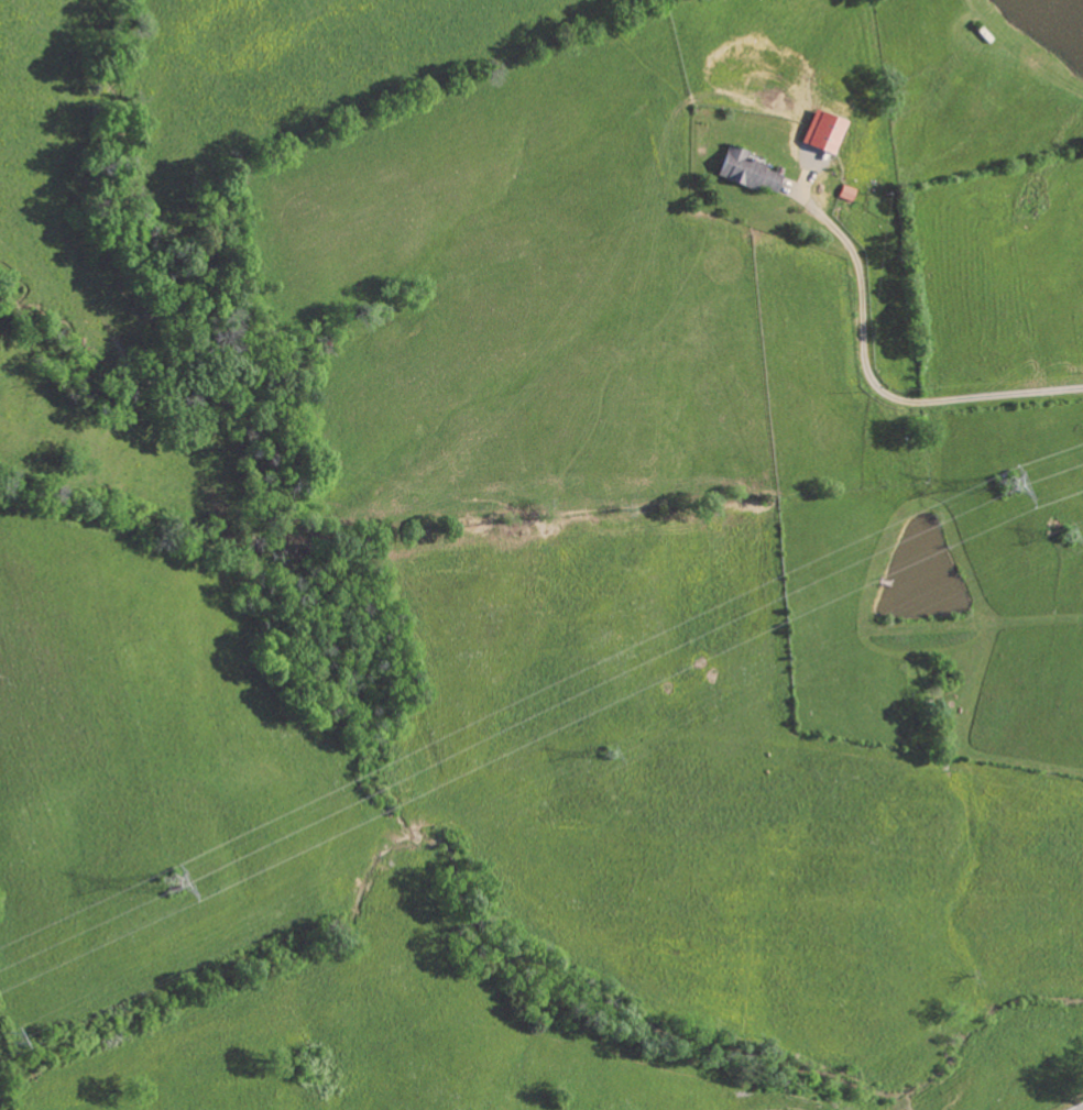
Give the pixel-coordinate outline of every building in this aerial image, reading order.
[(843,122),(811,112),(800,146),(832,156),(843,122)] [(780,176),(763,171),(764,166),(746,160),(748,154),(725,146),(714,178),(754,191),(755,188),(774,194),(780,176)]
